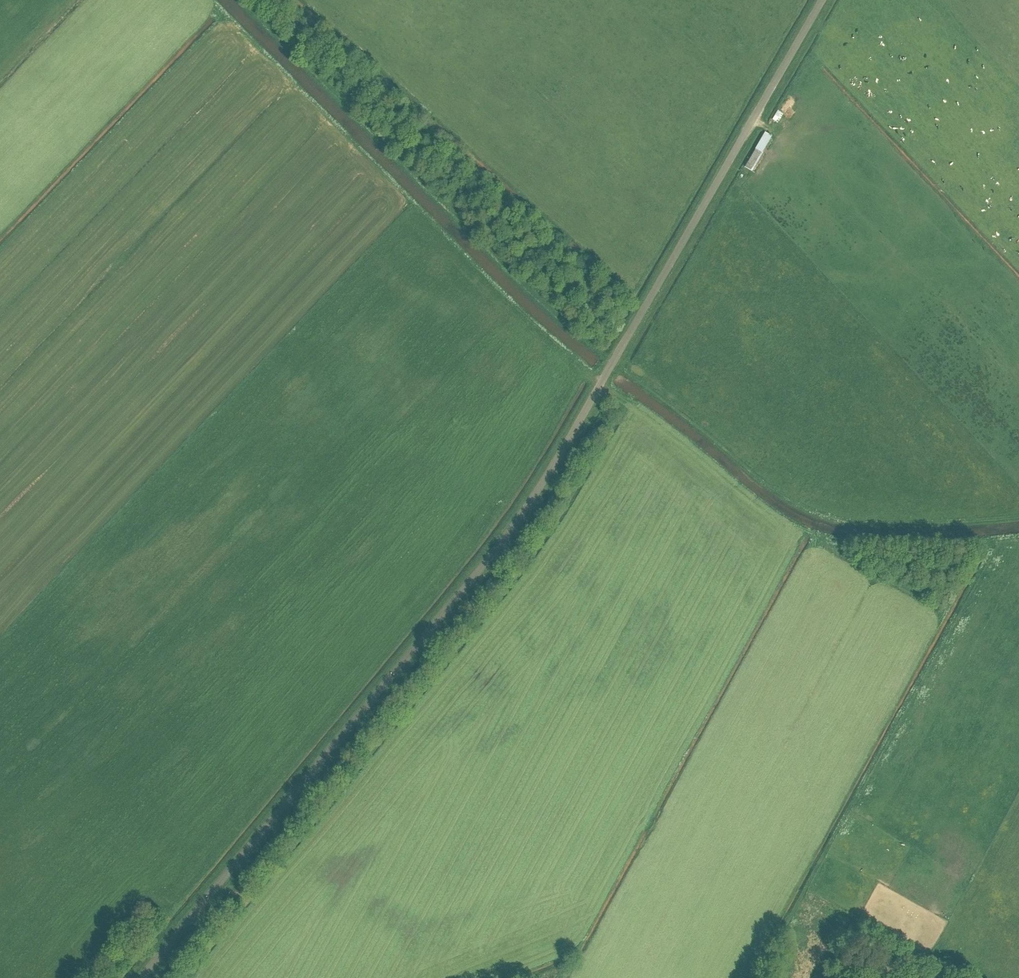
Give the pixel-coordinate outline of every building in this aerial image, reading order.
[(779,129),(788,132),(797,104),(789,101),(779,129)] [(755,168),(761,172),(775,144),(764,138),(739,186),(744,188),(755,168)]
